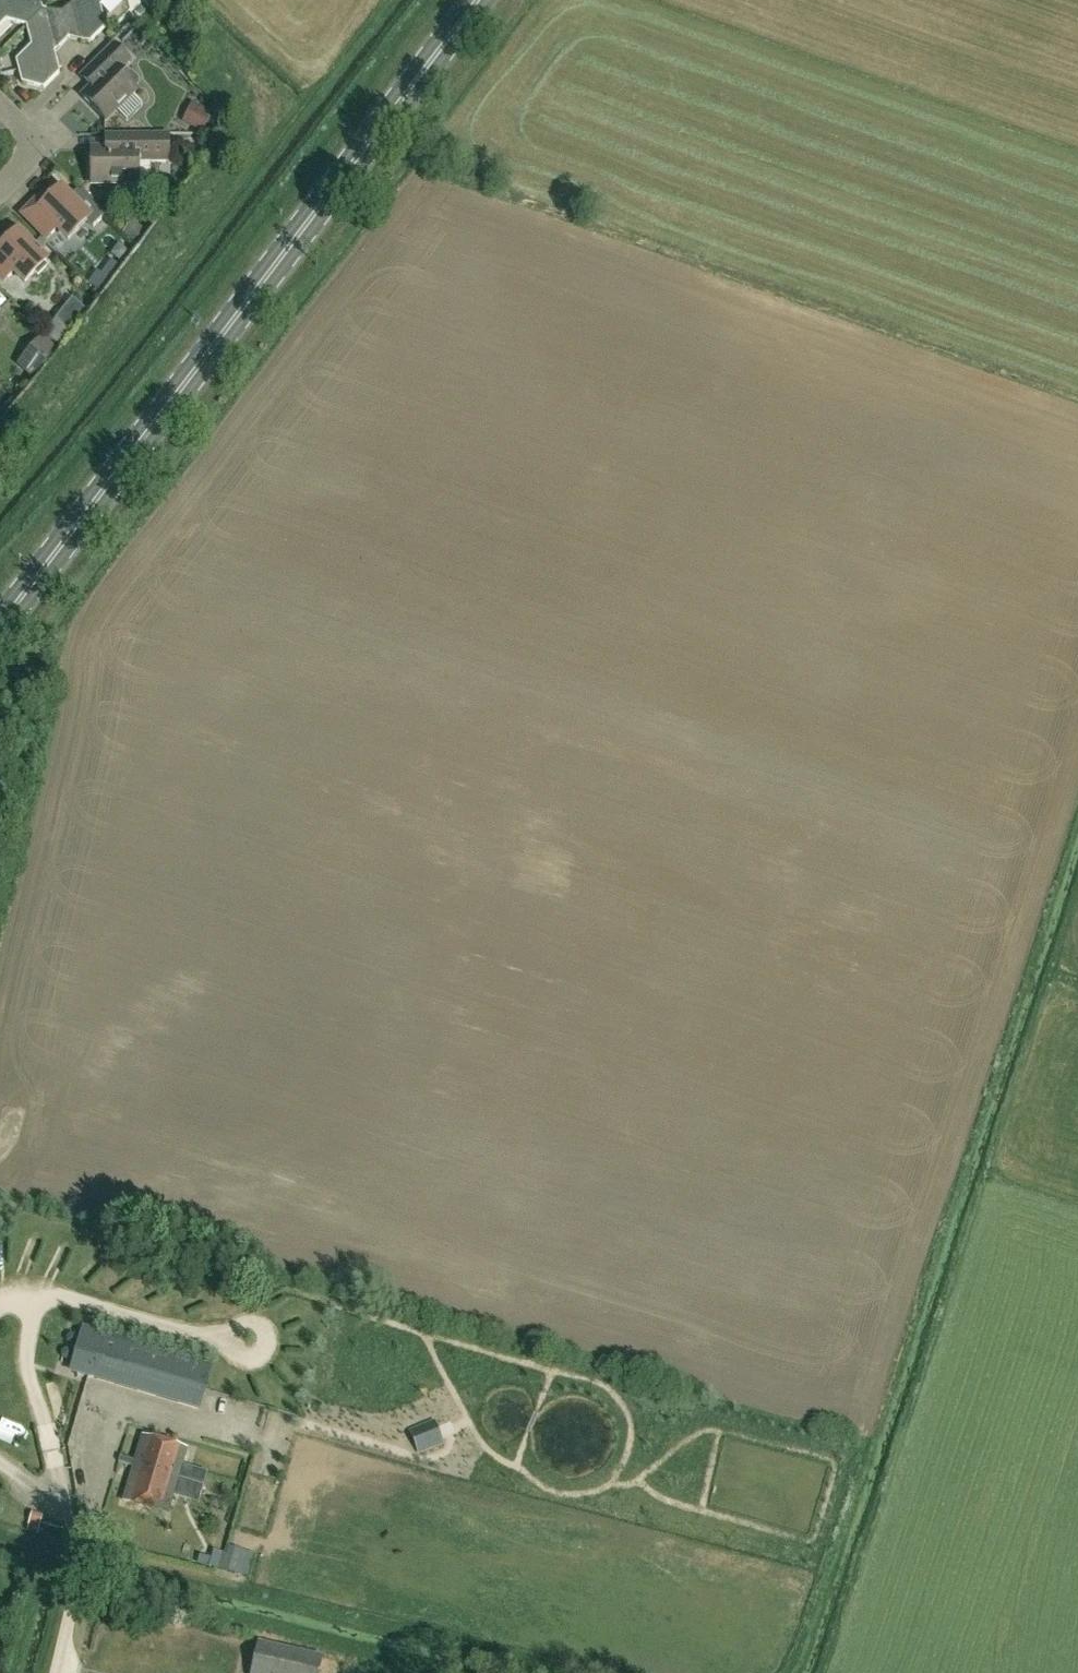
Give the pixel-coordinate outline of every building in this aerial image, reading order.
[(6,21),(26,26),(42,9),(40,0),(0,0),(0,27),(6,21)] [(62,14),(62,15),(69,37),(89,43),(105,27),(100,6),(106,0),(77,0),(62,14)] [(54,52),(69,37),(62,15),(62,14),(42,9),(26,26),(31,45),(16,60),(16,61),(21,82),(21,83),(43,88),(43,89),(59,73),(54,52)] [(135,45),(148,38),(138,21),(125,29),(135,45)] [(113,45),(95,63),(80,78),(90,89),(82,97),(105,121),(136,90),(135,89),(138,85),(139,79),(132,72),(126,72),(122,76),(113,67),(124,56),(113,45)] [(169,134),(128,134),(105,134),(105,150),(91,150),(91,183),(138,183),(138,162),(169,162),(169,134)] [(79,191),(71,200),(60,189),(41,207),(36,202),(23,215),(46,238),(56,228),(68,239),(87,220),(93,227),(104,216),(79,191)] [(46,261),(17,232),(0,249),(0,278),(3,282),(13,271),(24,282),(46,261)] [(199,1408),(212,1365),(107,1335),(85,1328),(72,1371),(89,1376),(199,1408)] [(167,1512),(185,1451),(144,1438),(125,1499),(167,1512)] [(199,1553),(196,1562),(246,1577),(254,1552),(229,1544),(226,1552),(214,1548),(212,1557),(199,1553)] [(252,1672),(322,1672),(326,1656),(259,1641),(252,1672)]
